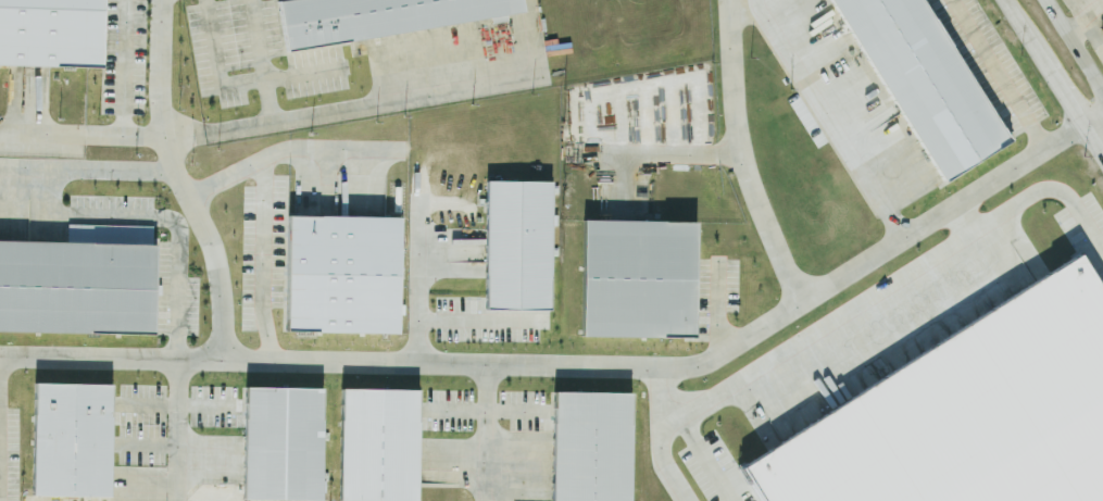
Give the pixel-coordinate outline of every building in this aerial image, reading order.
[(100,67),(0,65),(0,0),(101,0),(100,67)] [(277,4),(301,0),(518,0),(519,10),(286,52),(277,4)] [(929,183),(994,145),(909,0),(821,0),(929,183)] [(486,183),(549,184),(547,312),(485,312),(486,183)] [(398,220),(396,335),(286,334),(287,217),(398,220)] [(569,338),(689,339),(690,222),(570,221),(569,338)] [(152,330),(0,329),(0,242),(153,243),(152,330)] [(1063,254),(1102,319),(1102,500),(744,500),(725,469),(1063,254)] [(34,379),(108,380),(105,496),(32,494),(34,379)] [(243,385),(322,386),(319,500),(241,499),(243,385)] [(340,385),(417,385),(416,500),(339,500),(340,385)] [(628,389),(627,500),(552,500),(553,389),(628,389)]
